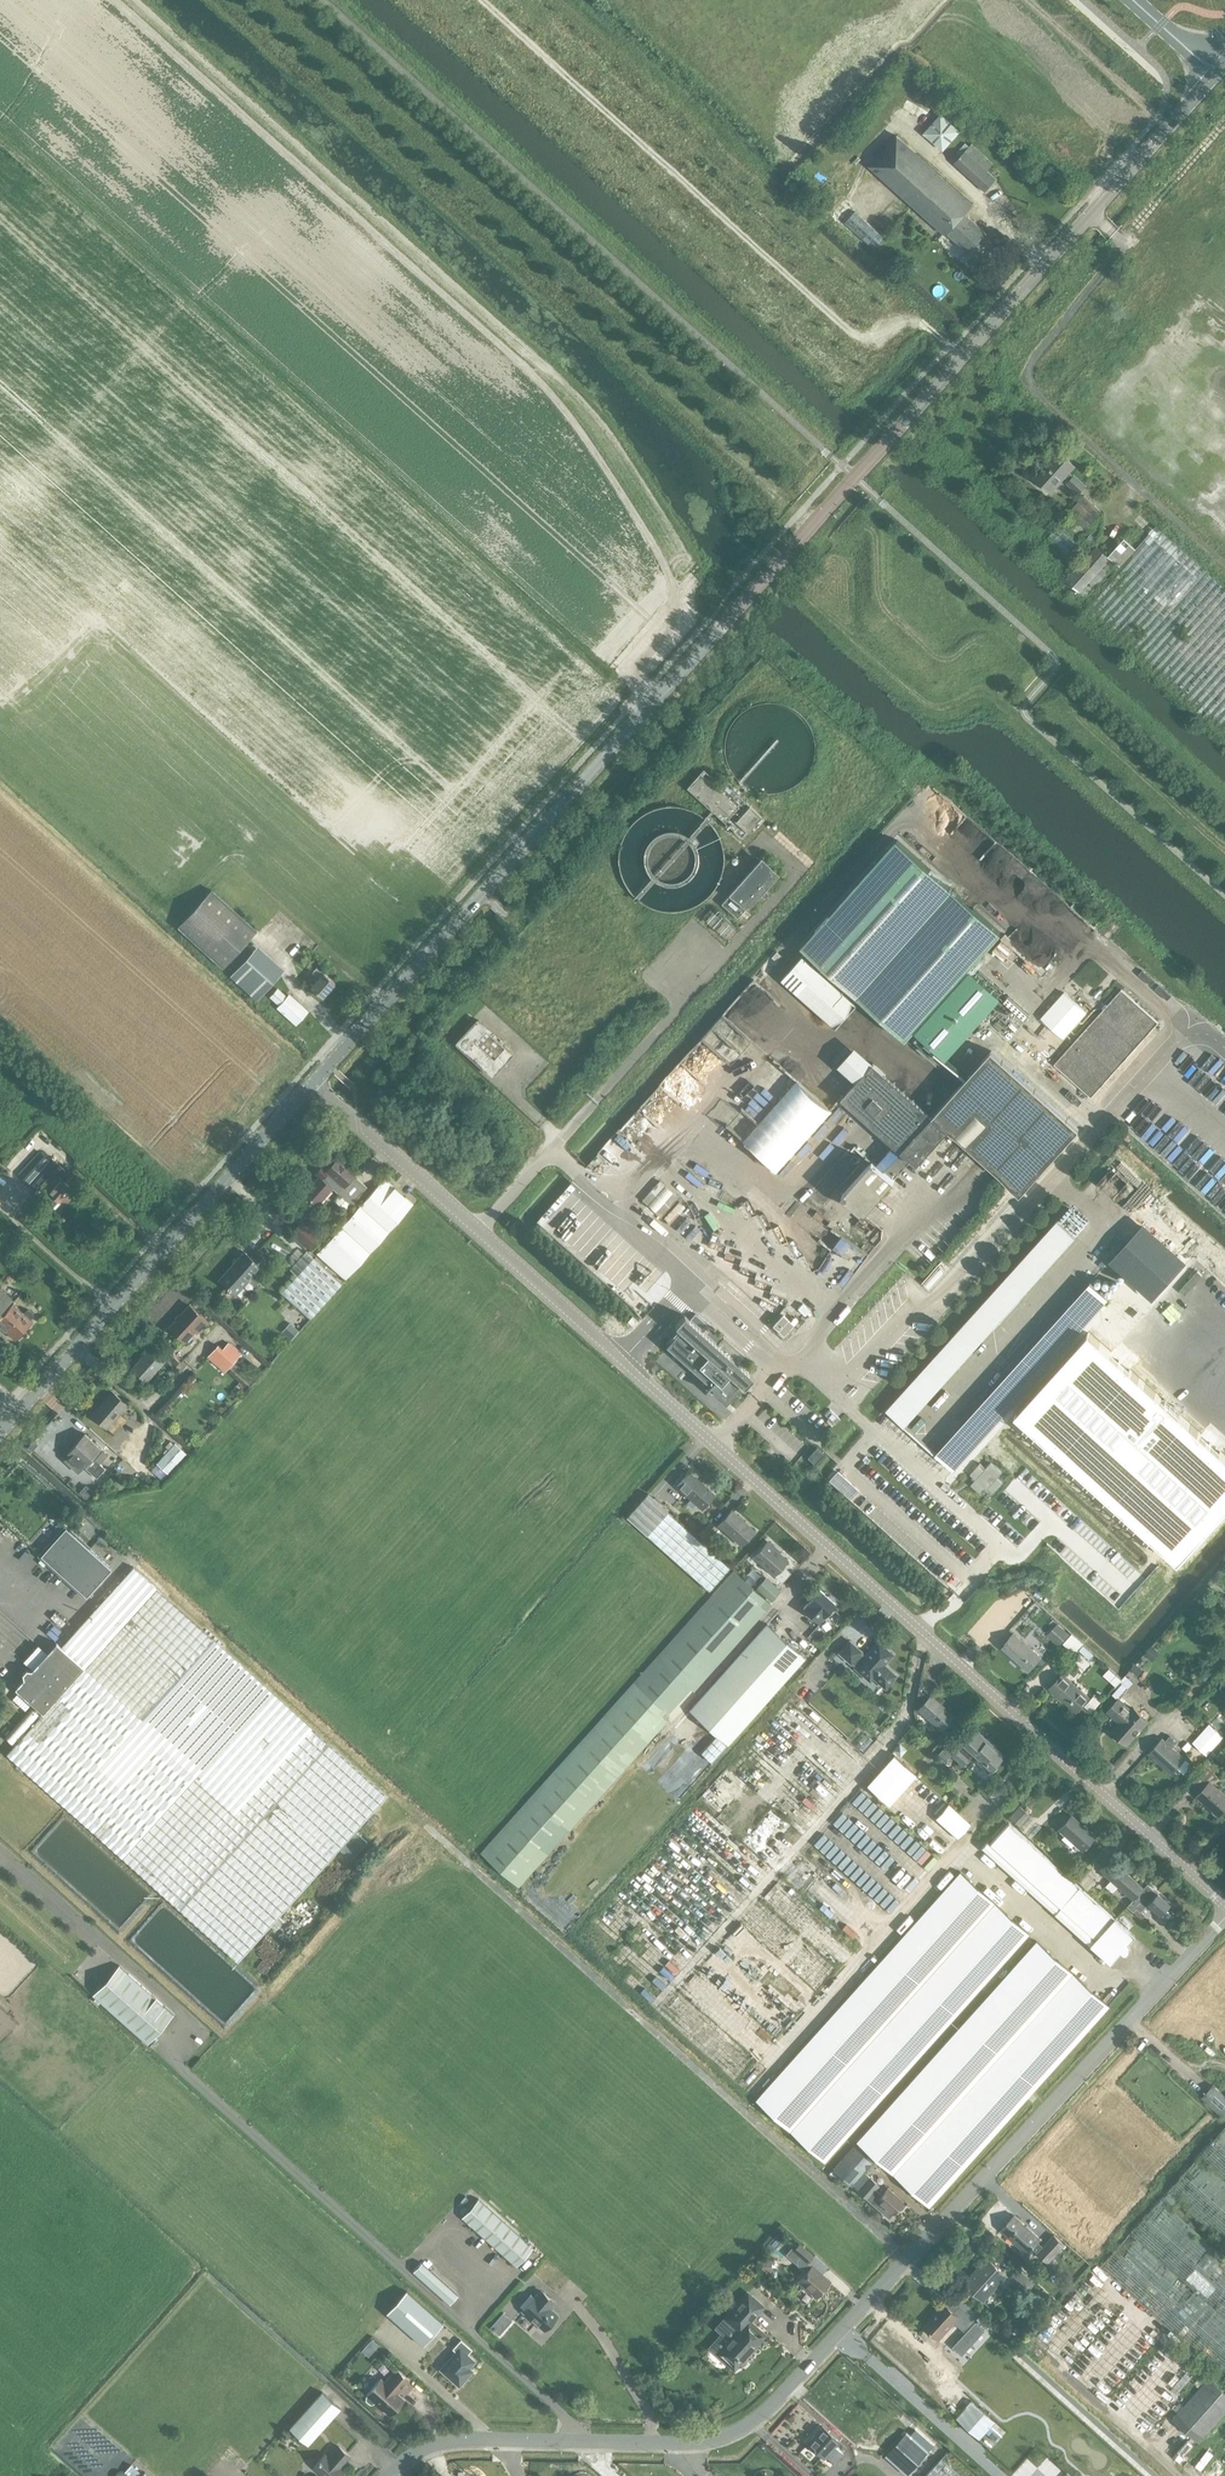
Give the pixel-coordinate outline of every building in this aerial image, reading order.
[(943,151),(961,131),(941,112),(922,132),(943,151)] [(869,166),(871,168),(945,235),(948,233),(968,251),(984,232),(964,214),(972,204),(896,135),(869,166)] [(972,143),(969,146),(966,143),(957,151),(961,155),(954,163),(984,191),(995,179),(986,171),(993,163),(972,143)] [(873,248),(881,238),(851,211),(842,220),(873,248)] [(1057,451),(1036,474),(1033,478),(1049,493),(1065,476),(1069,480),(1067,482),(1079,492),(1085,485),(1069,471),(1074,466),(1057,451)] [(1085,522),(1095,510),(1084,501),(1074,512),(1085,522)] [(1108,555),(1096,545),(1065,580),(1066,580),(1060,586),(1074,599),(1079,592),(1086,597),(1108,573),(1108,572),(1112,568),(1115,571),(1081,609),(1224,738),(1224,587),(1157,526),(1136,549),(1124,538),(1108,555)] [(703,769),(686,787),(710,809),(711,810),(742,837),(750,828),(754,831),(764,818),(738,794),(741,791),(733,785),(733,786),(724,778),(719,783),(703,769)] [(856,995),(925,919),(953,888),(897,839),(870,870),(802,946),(856,995)] [(729,894),(721,904),(737,918),(746,908),(747,909),(748,908),(754,901),(760,894),(761,894),(762,895),(763,896),(764,896),(765,896),(766,895),(767,895),(767,894),(768,893),(768,892),(767,891),(766,890),(765,889),(769,885),(773,880),(776,876),(779,873),(772,867),(761,856),(761,857),(728,893),(729,894)] [(222,967),(257,929),(212,888),(177,926),(222,967)] [(905,1038),(973,962),(1000,932),(953,888),(925,919),(856,995),(859,997),(875,1012),(877,1013),(885,1021),(905,1038)] [(258,1000),(279,975),(252,951),(230,975),(258,1000)] [(803,955),(782,978),(836,1026),(856,1003),(803,955)] [(321,998),(335,983),(323,972),(322,973),(315,967),(311,972),(318,978),(310,987),(321,998)] [(971,970),(917,1030),(946,1055),(999,995),(971,970)] [(296,1025),(307,1013),(287,994),(285,997),(277,989),(270,997),(279,1004),(276,1007),(296,1025)] [(1091,1097),(1159,1022),(1122,989),(1054,1064),(1091,1097)] [(1063,991),(1040,1017),(1062,1037),(1085,1011),(1063,991)] [(456,1041),(456,1042),(457,1044),(490,1075),(491,1075),(493,1075),(512,1054),(512,1052),(512,1051),(493,1035),(495,1033),(504,1041),(506,1039),(479,1020),(477,1019),(476,1020),(456,1041)] [(716,1024),(704,1036),(729,1060),(742,1046),(732,1037),(731,1038),(716,1024)] [(1078,1128),(1056,1108),(1047,1100),(1036,1090),(1023,1079),(1014,1071),(1004,1062),(991,1050),(980,1062),(952,1093),(932,1116),(928,1113),(924,1110),(872,1063),(854,1047),(838,1065),(856,1081),(841,1098),(894,1146),(912,1161),(917,1166),(934,1147),(932,1145),(946,1129),(976,1155),(997,1174),(1003,1180),(1013,1189),(1020,1194),(1036,1176),(1078,1128)] [(796,1077),(759,1121),(741,1105),(726,1122),(743,1136),(741,1138),(779,1170),(832,1108),(796,1077)] [(39,1182),(56,1165),(40,1150),(23,1168),(39,1182)] [(367,1185),(355,1175),(337,1158),(327,1169),(327,1170),(321,1177),(319,1176),(304,1193),(316,1204),(332,1188),(331,1187),(331,1186),(340,1194),(335,1199),(346,1209),(351,1203),(367,1185)] [(893,1181),(876,1166),(871,1161),(841,1194),(864,1214),(893,1181)] [(59,1176),(65,1169),(60,1164),(54,1171),(53,1170),(41,1184),(49,1191),(43,1198),(52,1206),(58,1199),(59,1201),(72,1188),(59,1176)] [(1118,1171),(1110,1177),(1118,1188),(1126,1182),(1118,1171)] [(384,1177),(316,1253),(345,1279),(413,1203),(384,1177)] [(659,1180),(642,1199),(648,1204),(655,1211),(661,1216),(678,1197),(672,1192),(665,1185),(659,1180)] [(1056,1218),(885,1408),(903,1424),(1075,1235),(1056,1218)] [(321,1239),(301,1221),(291,1232),(311,1250),(321,1239)] [(1144,1224),(1110,1261),(1152,1299),(1186,1261),(1144,1224)] [(250,1280),(268,1260),(257,1250),(251,1257),(244,1251),(218,1279),(235,1294),(248,1279),(250,1280)] [(298,1274),(282,1291),(311,1317),(342,1283),(307,1250),(290,1267),(298,1274)] [(934,1452),(953,1469),(1108,1297),(1089,1280),(934,1452)] [(30,1318),(34,1314),(29,1308),(27,1308),(23,1312),(13,1303),(16,1300),(0,1286),(0,1324),(16,1338),(32,1320),(30,1318)] [(198,1331),(207,1320),(189,1304),(169,1326),(184,1340),(195,1328),(198,1331)] [(783,1314),(773,1325),(784,1335),(794,1324),(783,1314)] [(723,1337),(717,1344),(684,1315),(675,1325),(682,1332),(671,1345),(712,1382),(706,1389),(705,1389),(706,1390),(712,1383),(724,1394),(736,1380),(744,1387),(753,1377),(753,1376),(738,1363),(737,1364),(732,1360),(740,1352),(723,1337)] [(292,1321),(283,1330),(291,1337),(299,1328),(292,1321)] [(1089,1332),(1087,1334),(1087,1335),(1017,1413),(1017,1412),(1015,1414),(1178,1562),(1180,1560),(1179,1559),(1224,1509),(1224,1455),(1089,1332)] [(218,1344),(207,1356),(225,1372),(241,1353),(228,1342),(223,1348),(218,1344)] [(132,1368),(147,1381),(166,1360),(175,1368),(180,1362),(168,1351),(165,1354),(153,1344),(132,1368)] [(107,1427),(127,1404),(113,1392),(93,1414),(107,1427)] [(830,1408),(824,1413),(829,1418),(826,1420),(832,1425),(834,1423),(835,1424),(840,1418),(830,1408)] [(69,1453),(63,1460),(78,1472),(83,1466),(92,1456),(95,1458),(100,1463),(108,1453),(100,1447),(84,1432),(67,1451),(69,1453)] [(186,1453),(175,1443),(157,1462),(168,1472),(186,1453)] [(807,1457),(814,1462),(822,1453),(816,1447),(807,1457)] [(95,1458),(86,1468),(96,1477),(104,1467),(100,1463),(95,1458)] [(980,1462),(970,1474),(976,1479),(971,1484),(982,1494),(987,1489),(993,1494),(1003,1482),(997,1477),(1002,1472),(991,1462),(986,1467),(980,1462)] [(676,1486),(690,1498),(687,1502),(692,1508),(696,1503),(701,1508),(714,1494),(689,1472),(676,1486)] [(730,1566),(647,1493),(626,1516),(709,1590),(730,1566)] [(739,1544),(753,1528),(731,1509),(717,1524),(739,1544)] [(705,1538),(715,1527),(708,1521),(699,1532),(705,1538)] [(45,1550),(41,1554),(69,1578),(87,1595),(111,1567),(92,1550),(66,1526),(45,1550)] [(765,1540),(757,1550),(752,1556),(773,1574),(786,1559),(765,1540)] [(43,1712),(6,1753),(239,1961),(388,1793),(133,1566),(62,1646),(57,1641),(15,1687),(43,1712)] [(733,1570),(656,1656),(634,1680),(481,1853),(518,1886),(673,1714),(669,1711),(691,1688),(694,1691),(771,1604),(733,1570)] [(771,1602),(781,1590),(766,1577),(756,1588),(771,1602)] [(803,1608),(810,1614),(818,1621),(823,1615),(834,1603),(819,1589),(803,1608)] [(824,1616),(833,1624),(842,1613),(832,1606),(824,1616)] [(1060,1643),(1071,1632),(1058,1621),(1048,1632),(1060,1643)] [(766,1623),(689,1710),(727,1745),(804,1658),(766,1623)] [(1041,1656),(1015,1632),(1001,1647),(1027,1671),(1041,1656)] [(1087,1646),(1072,1633),(1063,1643),(1075,1654),(1079,1649),(1089,1658),(1094,1652),(1087,1646)] [(849,1641),(839,1653),(870,1681),(873,1678),(884,1687),(890,1680),(878,1669),(892,1654),(878,1641),(863,1657),(859,1653),(861,1651),(849,1641)] [(1090,1696),(1063,1672),(1049,1687),(1077,1712),(1090,1696)] [(1131,1708),(1118,1697),(1126,1687),(1127,1688),(1133,1682),(1128,1677),(1113,1694),(1117,1698),(1105,1711),(1118,1723),(1111,1730),(1125,1742),(1146,1718),(1133,1706),(1131,1708)] [(1094,1710),(1101,1698),(1094,1694),(1087,1706),(1094,1710)] [(940,1729),(952,1716),(929,1695),(917,1708),(940,1729)] [(1206,1754),(1223,1735),(1210,1723),(1193,1742),(1206,1754)] [(974,1728),(950,1755),(962,1766),(973,1754),(978,1758),(976,1760),(989,1772),(1004,1755),(974,1728)] [(1171,1771),(1184,1757),(1161,1736),(1148,1751),(1171,1771)] [(1224,1763),(1224,1754),(1220,1750),(1215,1756),(1224,1764),(1224,1763)] [(893,1754),(867,1784),(889,1803),(915,1774),(893,1754)] [(1209,1782),(1216,1774),(1206,1766),(1192,1781),(1201,1790),(1196,1795),(1218,1814),(1224,1807),(1224,1796),(1209,1782)] [(937,1818),(958,1838),(972,1823),(950,1803),(937,1818)] [(1020,1825),(1029,1815),(1019,1806),(1009,1816),(1020,1825)] [(1058,1828),(1065,1834),(1061,1839),(1070,1847),(1074,1842),(1081,1849),(1093,1836),(1070,1814),(1058,1828)] [(987,1840),(981,1847),(987,1852),(993,1846),(1095,1938),(1089,1944),(1109,1962),(1119,1951),(1121,1952),(1125,1953),(1130,1949),(1130,1945),(1127,1943),(1134,1935),(1114,1917),(1008,1822),(990,1843),(987,1840)] [(357,1830),(341,1847),(352,1857),(368,1840),(357,1830)] [(993,1846),(987,1852),(1110,1962),(1120,1951),(1123,1953),(1126,1953),(1130,1949),(1130,1945),(1127,1943),(1133,1936),(1114,1917),(1095,1938),(993,1846)] [(1113,1861),(1102,1873),(1110,1880),(1105,1886),(1126,1905),(1132,1911),(1135,1908),(1139,1911),(1146,1903),(1159,1915),(1169,1903),(1156,1891),(1155,1892),(1146,1884),(1143,1888),(1113,1861)] [(960,1871),(755,2099),(824,2161),(980,1987),(1028,1933),(960,1871)] [(1095,1881),(1084,1871),(1076,1880),(1087,1890),(1095,1881)] [(1036,1940),(856,2141),(928,2206),(1064,2054),(1066,2052),(1081,2035),(1084,2033),(1108,2005),(1036,1940)] [(119,1964),(91,1996),(146,2044),(174,2013),(119,1964)] [(1224,2112),(1224,2094),(1215,2086),(1208,2094),(1206,2092),(1202,2097),(1222,2115),(1224,2112)] [(1100,2265),(1221,2374),(1224,2369),(1224,2256),(1171,2207),(1172,2207),(1175,2203),(1178,2199),(1224,2242),(1224,2126),(1221,2130),(1100,2265)] [(877,2184),(868,2176),(863,2171),(872,2162),(853,2145),(832,2169),(851,2186),(852,2184),(857,2188),(884,2213),(886,2210),(890,2213),(902,2199),(887,2186),(880,2192),(874,2187),(877,2184)] [(478,2198),(462,2216),(516,2266),(533,2247),(478,2198)] [(1031,2246),(1036,2250),(1048,2261),(1064,2244),(1054,2234),(1043,2246),(1036,2240),(1039,2237),(1014,2213),(1000,2229),(1026,2252),(1031,2246)] [(777,2233),(766,2245),(773,2251),(783,2239),(777,2233)] [(800,2243),(794,2249),(808,2261),(813,2255),(800,2243)] [(983,2301),(1007,2275),(986,2256),(962,2283),(983,2301)] [(772,2270),(772,2260),(758,2260),(758,2270),(772,2270)] [(1081,2274),(1088,2266),(1082,2260),(1075,2268),(1081,2274)] [(413,2271),(449,2304),(458,2294),(422,2262),(413,2271)] [(812,2265),(799,2280),(817,2296),(819,2294),(821,2294),(824,2291),(824,2289),(831,2282),(812,2265)] [(1025,2293),(1034,2283),(1017,2268),(1008,2278),(1025,2293)] [(443,2322),(406,2290),(387,2312),(423,2344),(443,2322)] [(535,2296),(523,2310),(545,2329),(557,2315),(548,2307),(554,2301),(542,2290),(536,2296),(535,2296)] [(734,2371),(767,2334),(751,2319),(764,2304),(748,2290),(723,2317),(714,2327),(720,2333),(708,2347),(715,2353),(734,2371)] [(940,2339),(955,2322),(960,2317),(955,2312),(944,2302),(923,2324),(940,2339)] [(960,2306),(955,2312),(960,2317),(955,2322),(962,2328),(972,2317),(960,2306)] [(512,2320),(503,2311),(490,2326),(500,2334),(512,2320)] [(985,2330),(975,2321),(952,2346),(962,2355),(985,2330)] [(369,2356),(379,2344),(372,2338),(362,2349),(369,2356)] [(467,2354),(472,2349),(461,2339),(452,2348),(456,2351),(441,2369),(459,2385),(468,2375),(464,2372),(474,2360),(467,2354)] [(375,2400),(391,2414),(404,2399),(400,2395),(412,2382),(396,2368),(384,2381),(380,2378),(367,2393),(368,2394),(366,2396),(366,2399),(371,2403),(373,2402),(375,2400)] [(1176,2394),(1191,2378),(1185,2373),(1171,2389),(1176,2394)] [(1224,2414),(1224,2391),(1209,2376),(1183,2405),(1178,2401),(1172,2407),(1177,2412),(1172,2418),(1199,2443),(1224,2414)] [(965,2454),(990,2475),(1024,2475),(1073,2422),(1029,2383),(995,2421),(971,2400),(941,2433),(965,2454)] [(308,2443),(341,2407),(323,2390),(290,2427),(308,2443)] [(835,2445),(839,2441),(822,2426),(808,2442),(825,2457),(826,2456),(830,2459),(835,2463),(844,2454),(839,2449),(835,2445)] [(928,2450),(907,2431),(885,2456),(906,2475),(928,2450)] [(350,2455),(339,2445),(329,2457),(325,2453),(314,2466),(325,2475),(335,2475),(342,2468),(340,2466),(350,2455)] [(1205,2450),(1198,2464),(1204,2467),(1211,2453),(1205,2450)] [(942,2459),(927,2475),(962,2475),(942,2459)] [(144,2471),(142,2473),(131,2463),(124,2471),(130,2475),(150,2475),(144,2471)]
